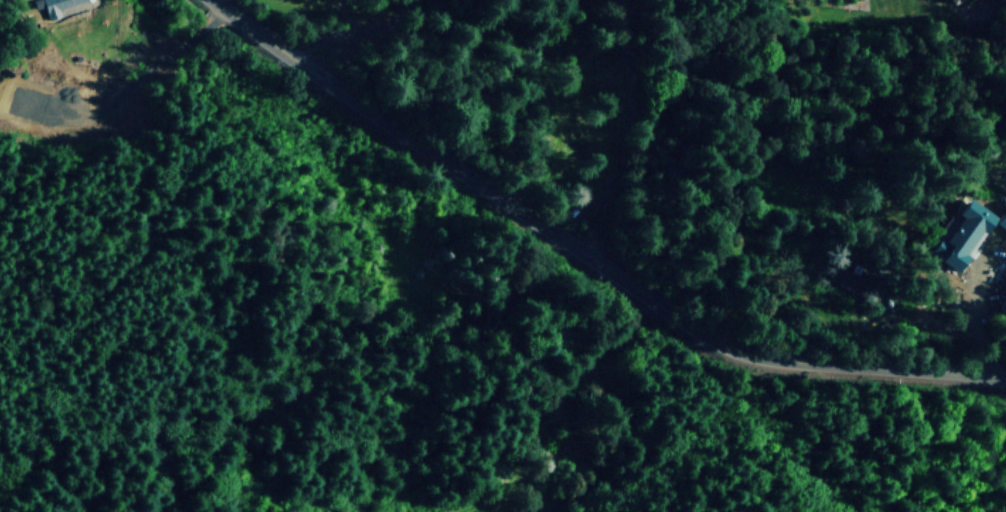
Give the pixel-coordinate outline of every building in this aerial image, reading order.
[(62,15),(61,9),(86,1),(86,0),(33,0),(36,9),(45,6),(50,19),(62,15)] [(993,215),(961,196),(926,253),(954,271),(966,252),(970,254),(993,215)] [(994,222),(1005,231),(1005,206),(994,222)] [(997,310),(1005,313),(1005,279),(997,310)]
